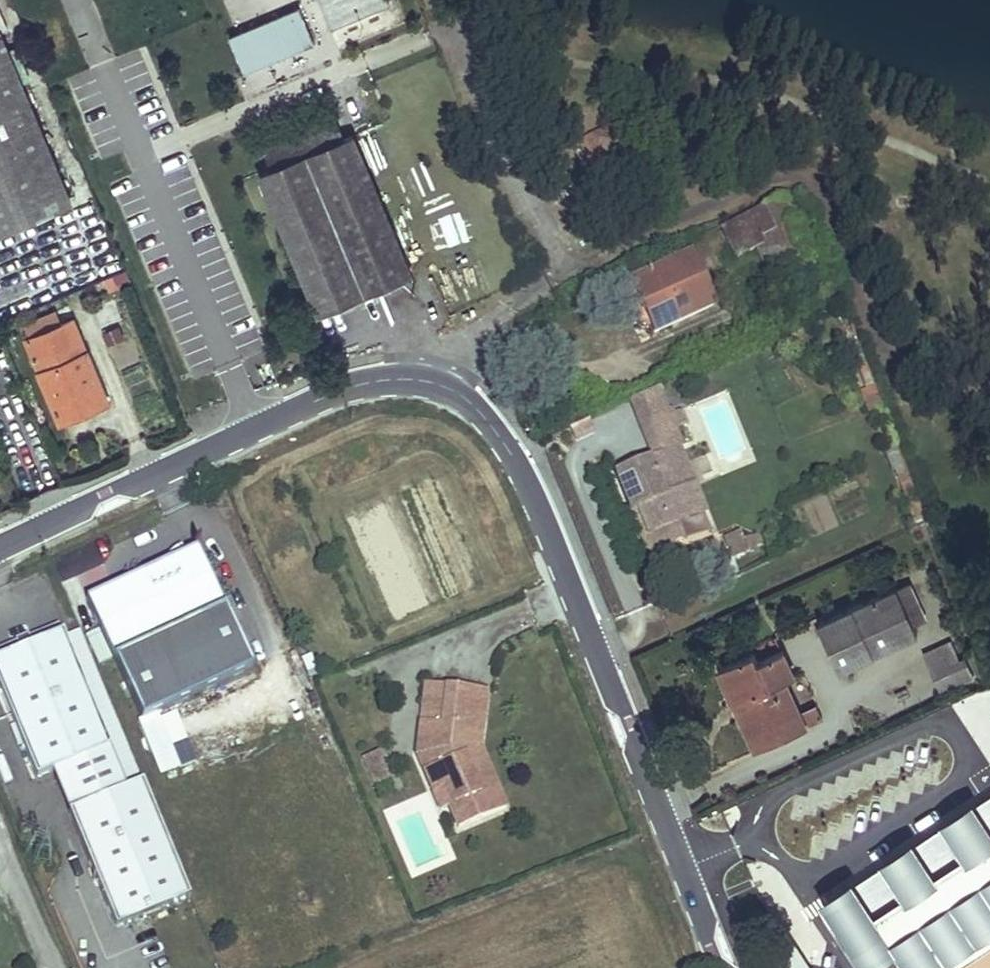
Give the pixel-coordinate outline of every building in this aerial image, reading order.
[(300,5),(232,33),(246,67),(314,39),(300,5)] [(71,199),(2,33),(0,34),(0,229),(71,199)] [(336,118),(263,149),(273,170),(262,175),(322,314),(412,275),(355,136),(345,140),(336,118)] [(596,146),(584,151),(592,172),(605,166),(614,186),(638,174),(630,155),(642,150),(633,130),(596,146)] [(778,201),(718,230),(732,259),(757,249),(762,247),(758,239),(777,232),(792,265),(795,272),(812,265),(787,205),(778,201)] [(792,265),(777,232),(758,239),(762,247),(757,249),(767,275),(792,265)] [(642,279),(621,288),(631,311),(640,306),(650,329),(652,334),(713,306),(690,258),(651,275),(648,268),(638,273),(642,279)] [(640,306),(631,311),(641,334),(650,329),(640,306)] [(32,336),(63,322),(57,309),(26,322),(32,336)] [(32,336),(26,338),(60,421),(108,401),(73,318),(63,322),(32,336)] [(657,388),(629,401),(638,423),(666,411),(657,388)] [(666,411),(638,423),(654,459),(616,476),(632,513),(640,510),(657,554),(683,543),(675,525),(690,519),(678,492),(693,486),(676,445),(680,443),(675,430),(685,426),(678,411),(668,415),(666,411)] [(693,486),(678,492),(690,519),(704,513),(693,486)] [(640,510),(632,513),(649,557),(657,554),(640,510)] [(741,534),(727,540),(734,558),(754,550),(749,539),(744,541),(741,534)] [(757,535),(749,539),(754,550),(762,546),(757,535)] [(141,718),(252,667),(196,547),(85,598),(141,718)] [(897,588),(820,622),(840,669),(918,635),(897,588)] [(60,631),(0,656),(0,696),(34,777),(58,767),(75,808),(66,811),(115,927),(188,897),(140,781),(124,787),(60,631)] [(754,651),(719,667),(735,703),(742,700),(758,735),(777,726),(783,738),(806,728),(785,681),(794,677),(783,652),(759,663),(754,651)] [(945,660),(932,667),(940,684),(953,677),(949,672),(971,662),(965,652),(946,662),(945,660)] [(440,725),(445,686),(424,684),(420,722),(440,725)] [(440,725),(420,722),(416,755),(432,793),(445,788),(452,804),(448,806),(457,828),(504,808),(495,786),(479,793),(460,750),(463,729),(480,731),(484,691),(445,686),(440,725)] [(742,700),(735,703),(756,750),(783,738),(777,726),(758,735),(742,700)] [(177,766),(158,719),(139,726),(159,774),(177,766)] [(478,747),(480,731),(463,729),(460,750),(479,793),(495,786),(478,747)] [(376,752),(362,758),(374,785),(387,779),(376,752)] [(445,788),(432,793),(439,810),(448,806),(452,804),(445,788)] [(820,898),(866,967),(949,967),(989,941),(989,789),(820,898)] [(782,961),(786,967),(814,967),(801,949),(782,961)]
